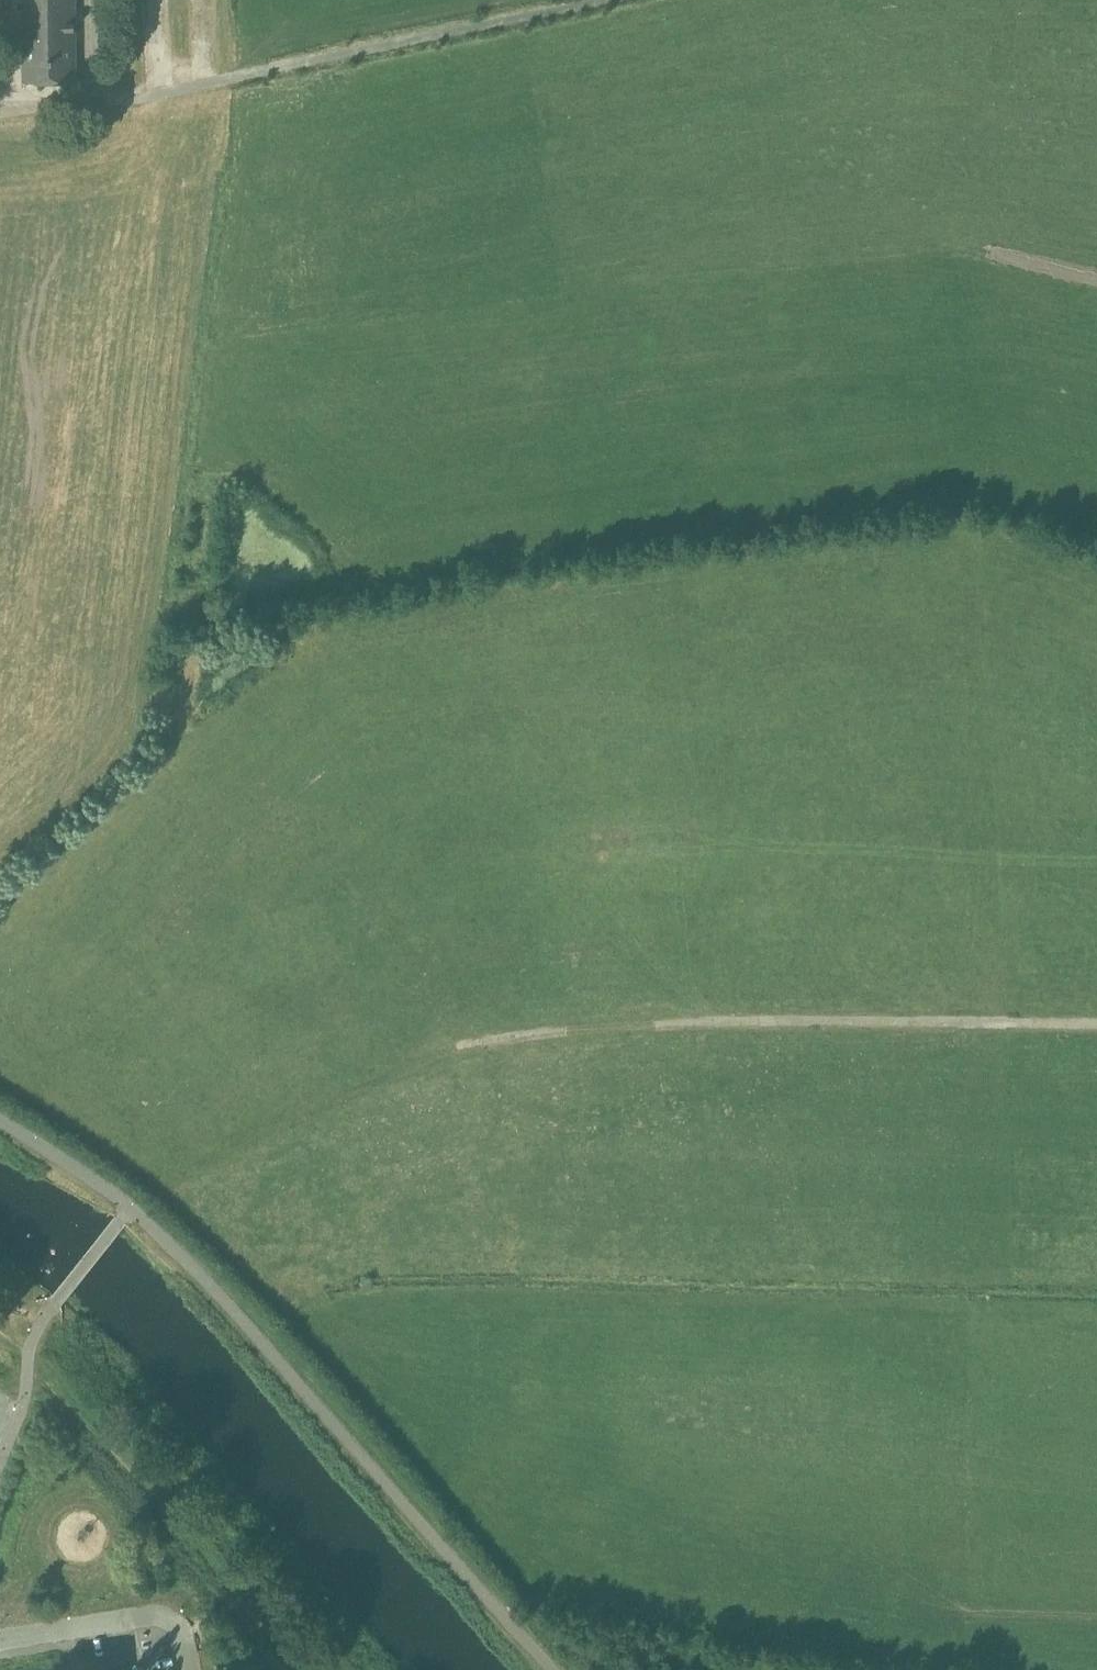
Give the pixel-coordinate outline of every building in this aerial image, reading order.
[(25,82),(75,82),(74,0),(24,0),(25,82)]
